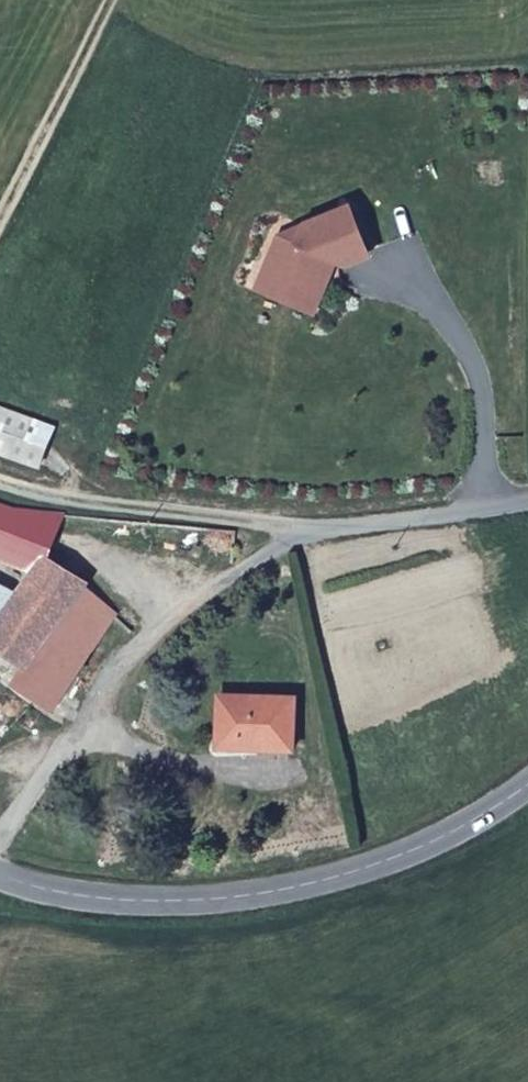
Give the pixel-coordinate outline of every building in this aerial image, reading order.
[(278,236),(260,278),(289,290),(318,278),(327,258),(334,261),(337,262),(365,250),(347,207),(302,226),(295,243),(278,236)] [(289,290),(260,278),(256,289),(312,312),(334,261),(327,258),(318,278),(289,290)] [(54,423),(0,408),(0,453),(41,466),(54,423)] [(59,512),(20,508),(0,502),(0,559),(23,590),(42,564),(59,512)] [(45,715),(121,620),(42,564),(23,590),(14,601),(4,615),(0,620),(0,657),(18,671),(6,685),(45,715)] [(0,592),(0,612),(4,615),(14,601),(0,592)] [(288,761),(295,705),(220,695),(213,741),(247,747),(248,755),(288,761)]
